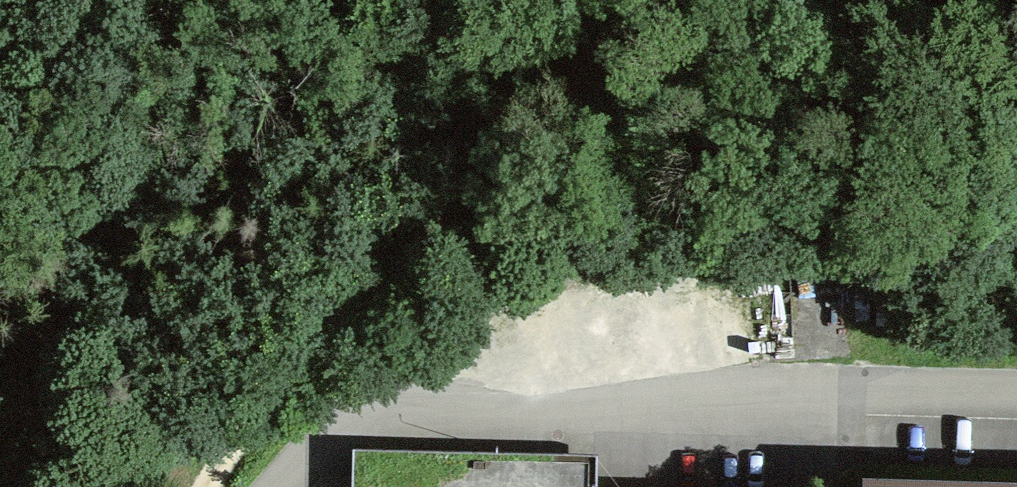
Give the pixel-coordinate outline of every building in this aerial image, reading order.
[(586,458),(353,445),(353,486),(585,486),(586,458)] [(846,471),(835,486),(1016,486),(1016,479),(846,471)]
